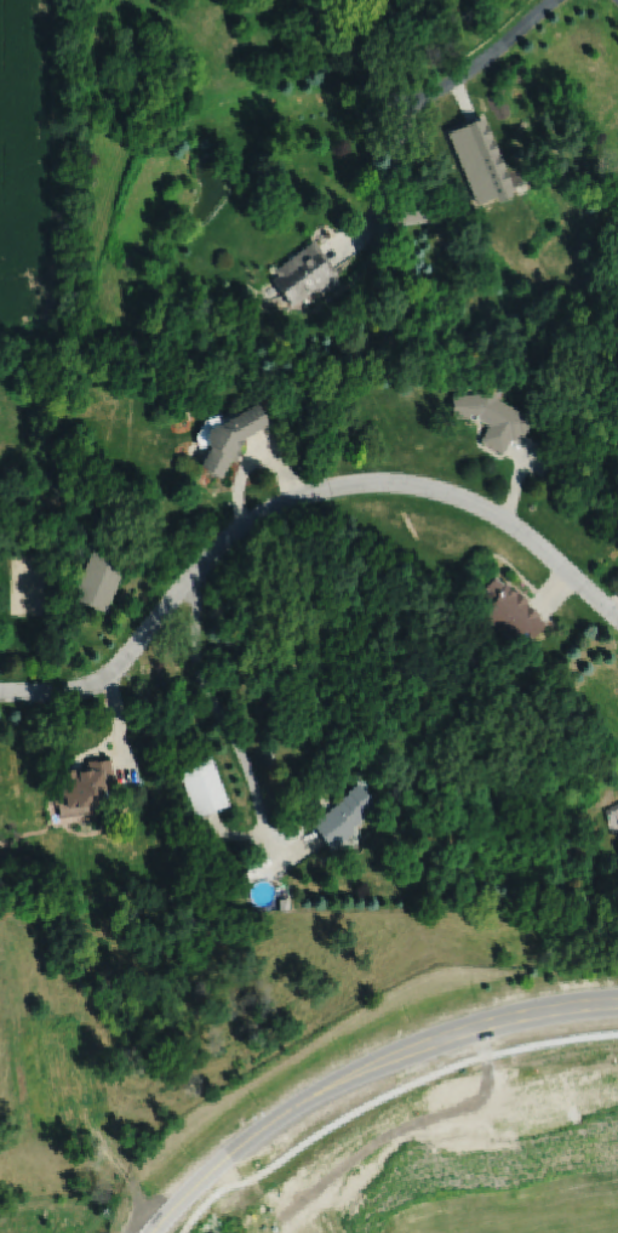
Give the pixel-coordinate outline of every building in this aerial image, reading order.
[(447,131),(475,205),(496,197),(497,201),(514,195),(485,117),(447,131)] [(398,224),(427,221),(424,197),(395,201),(398,224)] [(276,276),(271,280),(290,307),(337,275),(313,241),(272,270),(276,276)] [(451,394),(451,417),(473,418),(487,424),(478,442),(502,454),(510,437),(524,437),(533,419),(494,400),(494,394),(451,394)] [(219,479),(229,462),(233,460),(247,436),(269,425),(258,404),(213,426),(205,439),(209,448),(199,467),(219,479)] [(105,613),(126,563),(91,549),(70,598),(105,613)] [(480,619),(519,649),(545,617),(494,577),(478,598),(490,607),(480,619)] [(196,817),(228,804),(210,757),(177,770),(196,817)] [(59,771),(64,810),(104,804),(102,787),(115,786),(111,758),(84,762),(84,768),(59,771)] [(310,817),(325,845),(379,816),(364,788),(310,817)]
